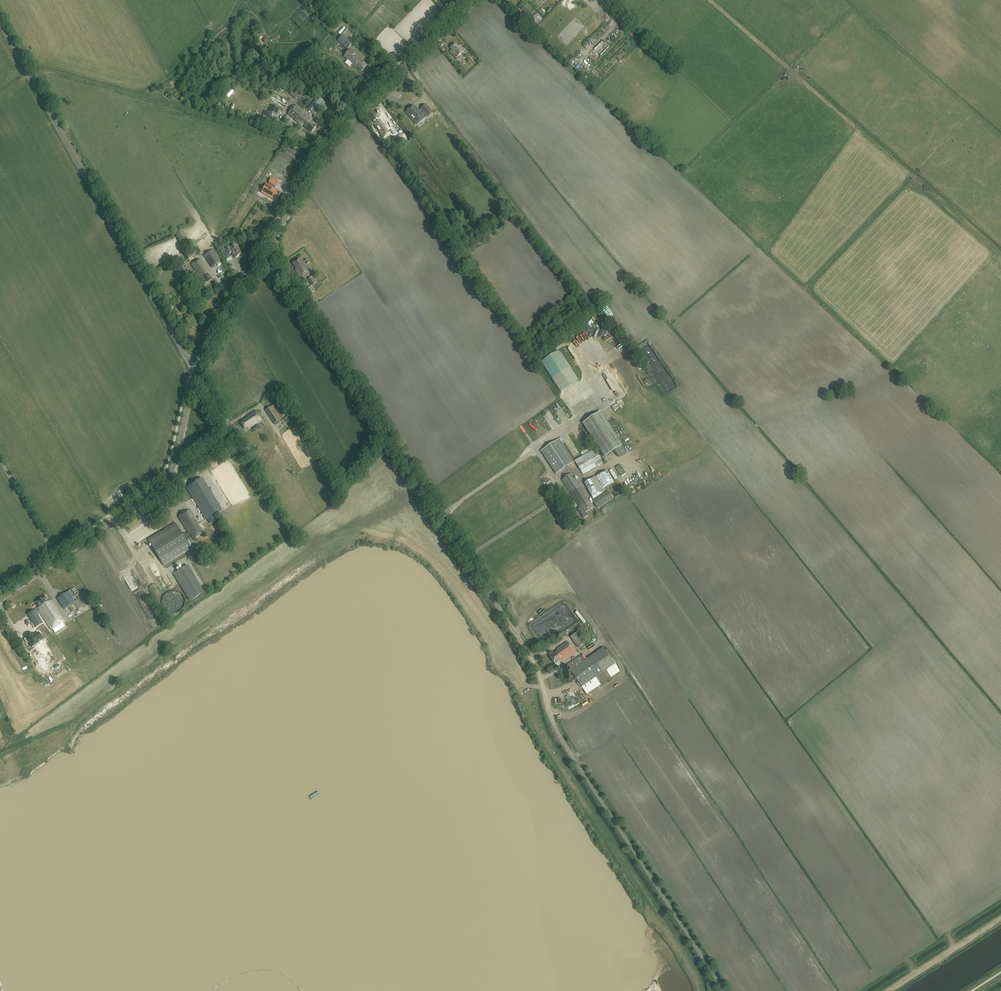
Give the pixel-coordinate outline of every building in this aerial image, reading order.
[(532,18),(537,23),(543,17),(538,12),(532,18)] [(343,35),(351,39),(354,33),(347,29),(343,35)] [(350,63),(354,67),(358,70),(358,69),(361,72),(367,65),(363,61),(363,60),(356,55),(357,54),(350,49),(349,48),(352,44),(343,35),(337,41),(347,50),(348,49),(349,50),(343,56),(350,63)] [(455,58),(464,51),(460,45),(458,47),(455,44),(450,48),(452,50),(450,51),(455,58)] [(467,72),(462,66),(459,68),(464,75),(467,72)] [(289,101),(279,95),(275,102),(285,108),(289,101)] [(314,115),(325,103),(318,97),(307,108),(314,115)] [(414,106),(406,112),(417,125),(424,119),(423,117),(426,115),(428,117),(433,113),(426,104),(421,109),(423,111),(420,113),(414,106)] [(274,124),(279,109),(271,105),(265,120),(274,124)] [(317,126),(311,120),(312,119),(295,105),(287,114),(301,126),(303,125),(305,127),(311,132),(317,126)] [(374,125),(383,138),(389,133),(380,120),(374,125)] [(400,143),(406,139),(403,134),(397,139),(400,143)] [(270,183),(268,186),(267,185),(263,193),(271,198),(274,201),(275,200),(276,201),(280,193),(274,190),(278,183),(272,179),(270,183)] [(236,244),(231,248),(230,246),(226,249),(229,254),(232,252),(235,258),(242,254),(236,244)] [(189,259),(198,254),(195,249),(186,255),(189,259)] [(211,267),(220,262),(213,250),(204,255),(211,267)] [(177,267),(186,262),(184,258),(175,262),(177,267)] [(201,259),(192,264),(204,284),(211,279),(206,271),(208,269),(201,259)] [(292,263),(297,271),(296,272),(301,280),(312,273),(305,263),(303,264),(300,259),(292,263)] [(192,273),(183,278),(187,285),(196,279),(192,273)] [(308,280),(312,286),(318,282),(314,276),(308,280)] [(562,355),(547,365),(564,391),(579,381),(562,355)] [(275,425),(282,420),(272,406),(265,410),(275,425)] [(256,411),(249,415),(250,417),(241,422),(245,429),(247,427),(248,429),(261,420),(256,411)] [(605,458),(615,451),(619,457),(627,452),(601,411),(583,424),(605,458)] [(556,474),(574,462),(560,439),(541,451),(556,474)] [(583,475),(604,463),(597,453),(577,465),(583,475)] [(622,473),(623,475),(627,473),(622,462),(617,465),(621,474),(622,473)] [(211,471),(204,474),(209,486),(216,483),(211,471)] [(605,491),(603,488),(614,482),(608,471),(597,476),(585,483),(592,497),(592,496),(594,499),(605,491)] [(584,518),(588,515),(586,512),(594,507),(587,497),(586,498),(585,496),(586,495),(572,473),(562,480),(580,508),(578,509),(584,518)] [(187,488),(206,519),(221,510),(202,479),(187,488)] [(598,508),(613,498),(608,490),(593,500),(598,508)] [(191,538),(201,532),(188,509),(177,516),(187,533),(188,532),(191,538)] [(148,540),(152,546),(164,566),(195,548),(186,532),(183,535),(175,523),(148,540)] [(119,565),(125,561),(122,555),(116,559),(119,565)] [(154,572),(149,562),(144,564),(149,575),(154,572)] [(128,571),(129,573),(133,571),(132,569),(134,568),(132,563),(121,567),(123,573),(128,571)] [(184,568),(174,574),(190,601),(201,595),(184,568)] [(135,588),(139,596),(143,594),(140,586),(135,588)] [(64,609),(79,599),(72,589),(57,599),(64,609)] [(185,603),(185,602),(185,601),(185,600),(185,599),(184,598),(184,597),(183,596),(183,595),(182,594),(181,593),(180,592),(179,592),(178,591),(177,591),(176,591),(175,591),(174,591),(173,591),(172,591),(171,591),(169,591),(169,592),(167,592),(166,593),(165,594),(165,595),(164,596),(163,597),(163,598),(163,599),(162,600),(162,601),(162,602),(162,603),(162,605),(163,606),(163,607),(164,608),(165,609),(166,610),(166,611),(168,612),(169,612),(169,613),(170,613),(171,613),(172,613),(174,614),(175,613),(176,613),(177,613),(178,613),(179,612),(180,612),(181,611),(182,610),(183,609),(183,608),(184,607),(185,606),(185,604),(185,603)] [(36,602),(39,607),(35,610),(38,615),(41,614),(51,630),(64,622),(50,600),(49,601),(46,596),(36,602)] [(38,615),(35,610),(28,615),(36,627),(43,623),(38,615)] [(586,643),(578,629),(571,633),(578,647),(586,643)] [(28,643),(32,648),(39,643),(38,643),(43,640),(39,633),(34,636),(32,633),(25,638),(26,639),(24,640),(27,644),(28,643)] [(557,648),(558,650),(555,652),(550,656),(556,664),(557,666),(562,663),(561,663),(576,653),(567,641),(557,648)] [(581,655),(567,665),(583,690),(594,682),(593,680),(615,665),(604,648),(585,661),(581,655)]
